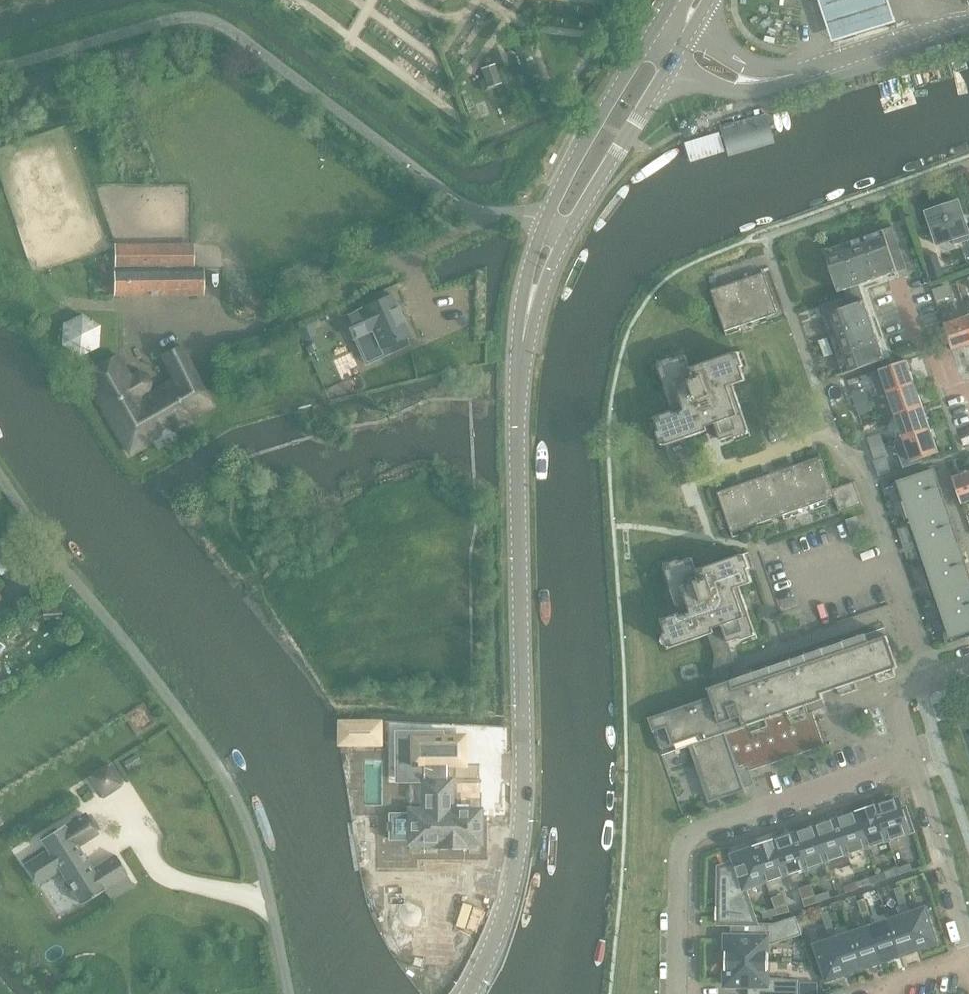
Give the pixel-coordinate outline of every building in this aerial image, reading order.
[(828,40),(893,21),(887,0),(816,0),(828,40)] [(488,86),(498,82),(493,67),(482,71),(488,86)] [(775,145),(767,118),(683,143),(689,162),(728,151),(730,158),(775,145)] [(925,211),(936,246),(953,240),(955,245),(968,240),(968,227),(968,228),(959,201),(925,211)] [(837,293),(906,269),(891,226),(881,230),(883,237),(825,258),(837,293)] [(923,256),(932,282),(946,277),(937,251),(923,256)] [(114,296),(202,295),(202,269),(175,269),(175,252),(114,252),(114,296)] [(736,282),(737,285),(750,319),(763,315),(764,318),(777,314),(763,276),(752,280),(751,277),(736,282)] [(751,322),(750,319),(737,285),(726,288),(725,285),(710,291),(724,328),(738,324),(739,327),(751,322)] [(936,301),(948,297),(944,286),(932,290),(936,301)] [(850,372),(884,359),(878,340),(883,338),(876,318),(870,320),(860,290),(847,295),(847,296),(819,306),(823,316),(829,314),(850,372)] [(363,309),(343,318),(353,339),(354,338),(366,364),(408,345),(405,338),(409,335),(407,330),(408,329),(408,328),(406,329),(404,323),(405,322),(405,321),(403,322),(391,295),(362,308),(363,309)] [(968,346),(968,325),(966,316),(943,324),(952,351),(968,346)] [(310,324),(299,329),(304,340),(315,335),(310,324)] [(827,338),(819,341),(822,349),(830,346),(827,338)] [(187,418),(211,405),(181,346),(162,354),(174,377),(148,392),(147,389),(149,381),(145,373),(136,372),(128,375),(116,353),(84,373),(130,451),(171,427),(173,430),(189,421),(187,418)] [(830,346),(822,349),(824,357),(833,354),(830,346)] [(732,385),(745,381),(735,353),(689,369),(685,356),(657,365),(673,411),(656,417),(665,445),(716,428),(721,440),(748,431),(732,385)] [(391,360),(380,363),(384,376),(395,372),(391,360)] [(879,370),(887,394),(915,384),(906,361),(879,370)] [(887,394),(895,417),(922,407),(915,384),(887,394)] [(851,393),(855,405),(868,401),(863,388),(851,393)] [(872,411),(868,401),(855,405),(859,416),(872,411)] [(895,417),(903,439),(930,430),(922,407),(895,417)] [(930,430),(903,439),(894,442),(903,468),(922,462),(921,459),(939,453),(930,430)] [(867,439),(871,450),(884,446),(880,434),(867,439)] [(887,457),(884,446),(871,450),(875,461),(887,457)] [(838,513),(840,512),(861,505),(854,482),(832,489),(822,459),(810,463),(809,460),(794,465),(795,468),(807,503),(808,503),(821,498),(822,502),(833,498),(838,513)] [(768,474),(769,477),(781,512),(782,512),(795,507),(796,511),(809,506),(808,503),(807,503),(795,468),(785,472),(784,469),(768,474)] [(893,483),(907,523),(947,510),(933,469),(893,483)] [(968,502),(968,472),(953,477),(962,504),(968,502)] [(743,483),(744,485),(756,520),(769,516),(771,519),(783,515),(782,512),(781,512),(769,477),(759,480),(758,478),(743,483)] [(757,524),(756,520),(744,485),(733,489),(732,486),(717,492),(729,529),(744,524),(745,528),(757,524)] [(907,523),(920,563),(960,550),(947,510),(907,523)] [(859,530),(855,518),(845,521),(849,533),(859,530)] [(934,604),(968,592),(968,576),(960,550),(920,563),(934,604)] [(713,686),(727,681),(729,665),(734,662),(727,641),(755,632),(740,586),(752,582),(742,554),(696,570),(692,557),(664,567),(680,613),(661,619),(671,647),(709,634),(716,655),(713,686)] [(947,644),(968,637),(968,592),(934,604),(947,644)] [(42,609),(42,618),(62,617),(62,608),(42,609)] [(28,616),(24,623),(33,628),(37,622),(28,616)] [(6,641),(23,630),(18,622),(1,633),(6,641)] [(887,636),(869,642),(866,634),(739,677),(727,681),(713,686),(708,687),(711,696),(649,717),(661,754),(690,744),(709,800),(743,789),(744,793),(746,793),(740,774),(824,745),(810,704),(808,698),(821,694),(897,667),(887,636)] [(810,704),(823,699),(821,694),(808,698),(810,704)] [(411,732),(395,732),(395,738),(410,738),(410,763),(410,767),(422,767),(422,765),(446,765),(463,765),(463,763),(463,737),(411,737),(411,732)] [(112,759),(87,775),(102,798),(127,782),(112,759)] [(389,823),(387,823),(387,831),(389,831),(389,840),(409,840),(409,843),(409,849),(436,849),(466,849),(479,849),(479,843),(479,810),(479,763),(463,763),(463,765),(446,765),(422,765),(422,767),(410,767),(410,763),(409,763),(409,810),(409,814),(389,814),(389,823)] [(898,799),(877,806),(888,840),(914,831),(906,807),(901,808),(898,799)] [(857,813),(856,813),(868,847),(888,840),(877,806),(876,807),(875,804),(856,811),(857,813)] [(46,849),(22,864),(34,883),(59,867),(83,904),(105,889),(103,887),(127,872),(114,853),(91,869),(75,844),(96,831),(83,812),(64,825),(63,823),(40,838),(46,849)] [(836,819),(835,819),(847,854),(868,847),(856,813),(836,820),(836,819)] [(835,820),(815,827),(827,861),(847,854),(835,819),(835,820)] [(795,832),(794,833),(806,868),(827,861),(815,827),(795,834),(795,832)] [(794,834),(774,841),(786,875),(806,868),(794,833),(794,834)] [(755,847),(754,848),(765,881),(786,875),(774,841),(773,839),(754,845),(755,847)] [(733,855),(735,861),(742,880),(728,885),(739,917),(753,912),(745,888),(765,881),(754,848),(733,855)] [(718,908),(716,908),(716,919),(718,919),(717,924),(731,924),(731,936),(726,936),(725,960),(724,960),(724,961),(768,961),(768,945),(802,934),(796,916),(774,924),(757,923),(753,912),(739,917),(728,885),(742,880),(735,861),(718,866),(718,908)] [(910,864),(898,868),(900,875),(913,870),(910,864)] [(887,879),(900,875),(898,868),(885,872),(887,879)] [(869,877),(857,882),(859,889),(872,884),(869,877)] [(846,893),(859,889),(857,882),(844,886),(846,893)] [(894,889),(898,902),(905,899),(901,887),(894,889)] [(828,891),(816,896),(818,902),(831,898),(828,891)] [(805,907),(818,902),(816,896),(803,900),(805,907)] [(858,901),(862,914),(869,912),(865,899),(858,901)] [(910,912),(905,899),(898,902),(903,915),(906,914),(919,950),(940,942),(939,941),(937,942),(925,907),(910,912)] [(788,905),(775,908),(777,915),(790,912),(788,905)] [(764,919),(777,915),(775,908),(762,912),(764,919)] [(821,913),(826,926),(833,924),(828,911),(821,913)] [(900,958),(901,958),(888,920),(873,925),(869,912),(862,914),(866,927),(870,926),(882,962),(900,956),(900,958)] [(901,955),(919,950),(906,914),(903,915),(888,920),(901,958),(902,958),(901,955)] [(864,970),(865,970),(852,932),(837,937),(833,924),(826,926),(830,939),(834,938),(846,974),(863,968),(864,970)] [(865,968),(882,962),(870,926),(866,927),(852,932),(865,970),(865,968)] [(828,980),(846,974),(834,938),(830,939),(815,945),(827,983),(829,982),(828,980)] [(768,961),(724,961),(725,961),(725,986),(748,986),(748,993),(798,993),(798,986),(798,981),(768,977),(768,961)] [(818,983),(800,983),(800,993),(818,993),(818,983)]
